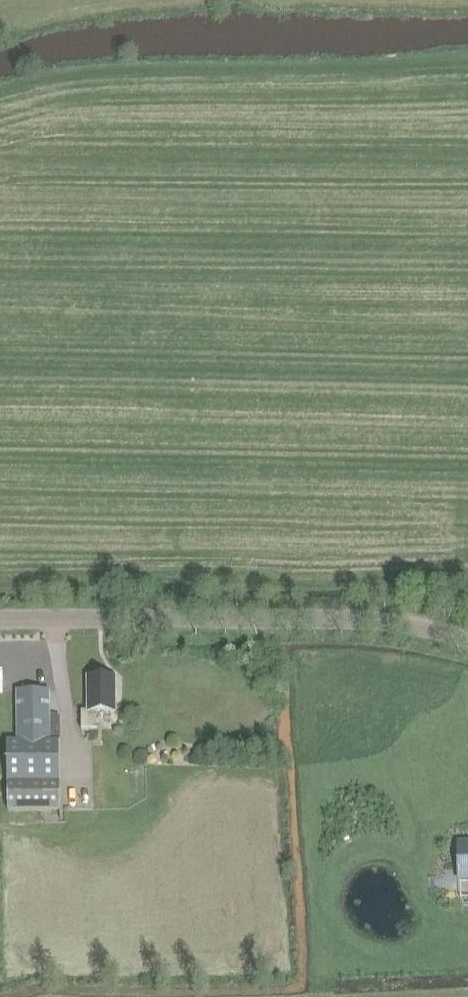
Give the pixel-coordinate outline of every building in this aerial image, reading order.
[(114,678),(88,678),(88,713),(81,713),(81,731),(98,731),(98,713),(114,713),(114,678)] [(17,692),(17,702),(18,743),(6,743),(5,811),(58,811),(59,719),(49,717),(49,692),(17,692)] [(459,844),(460,879),(467,879),(467,844),(459,844)]
